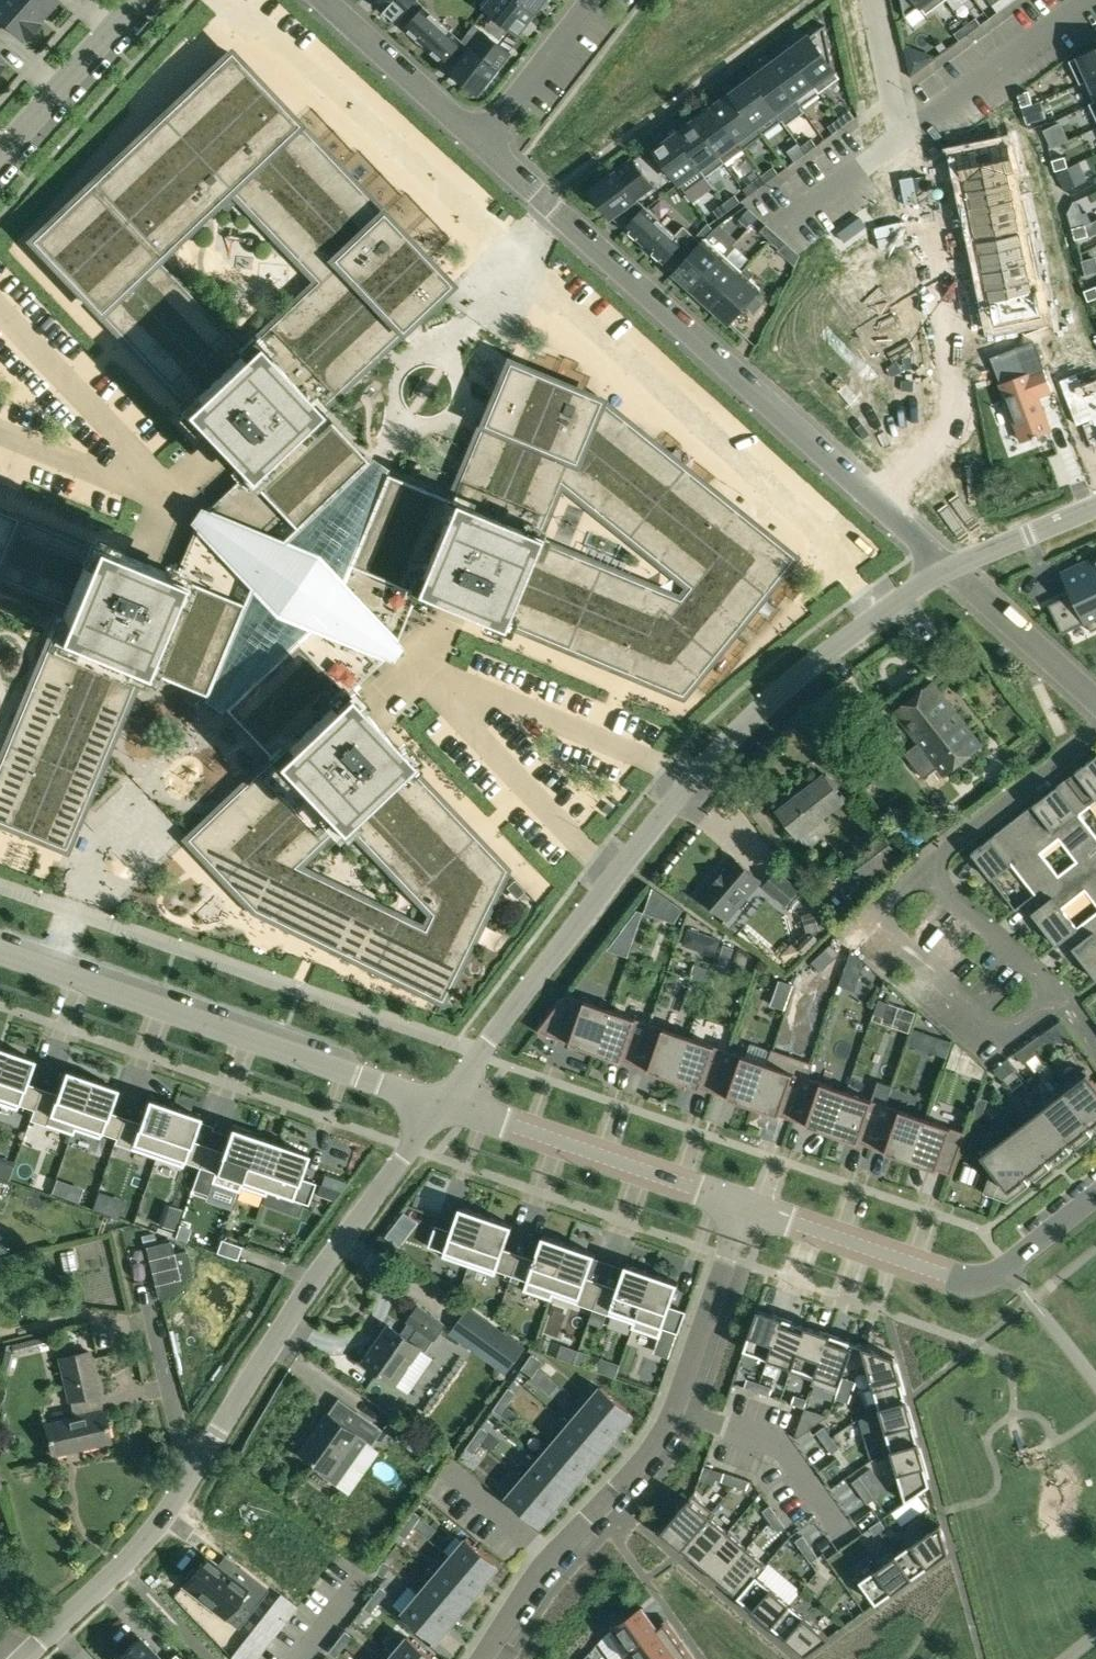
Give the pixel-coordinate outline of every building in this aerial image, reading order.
[(38,19),(17,0),(0,0),(0,21),(20,39),(22,36),(25,39),(39,24),(36,21),(38,19)] [(38,19),(55,0),(17,0),(38,19)] [(414,0),(374,0),(396,20),(414,0)] [(396,20),(406,29),(432,52),(433,53),(433,55),(436,58),(438,58),(439,59),(442,61),(461,41),(425,8),(416,0),(414,0),(396,20)] [(516,0),(484,0),(481,4),(518,33),(533,14),(516,0)] [(533,14),(544,0),(516,0),(533,14)] [(946,0),(901,0),(905,17),(919,6),(926,15),(946,0)] [(1005,0),(1000,0),(993,5),(998,12),(1009,5),(1005,0)] [(965,26),(970,33),(981,25),(976,18),(965,26)] [(800,43),(789,51),(820,93),(840,78),(834,69),(825,25),(806,38),(803,37),(800,39),(800,43)] [(970,33),(965,26),(954,33),(960,41),(970,33)] [(461,41),(442,61),(453,73),(478,92),(509,52),(484,33),(471,50),(461,41)] [(1095,76),(1095,48),(1069,61),(1080,83),(1095,76)] [(820,93),(789,51),(770,65),(794,98),(801,107),(819,93),(820,93)] [(32,242),(185,403),(185,402),(188,405),(183,409),(244,474),(295,529),(356,471),(367,460),(319,409),(448,287),(449,286),(447,285),(449,283),(437,271),(437,272),(231,54),(232,54),(231,53),(230,55),(228,53),(227,54),(228,54),(33,239),(33,238),(32,239),(34,240),(32,242)] [(770,65),(751,79),(775,112),(782,121),(786,126),(805,112),(801,107),(794,98),(770,65)] [(1080,83),(1080,84),(1085,82),(1094,101),(1089,104),(1090,105),(1095,102),(1095,76),(1080,83)] [(751,79),(732,93),(763,135),(782,121),(775,112),(751,79)] [(1035,89),(1025,92),(1028,105),(1039,102),(1035,89)] [(732,93),(713,107),(744,149),(763,135),(732,93)] [(1048,101),(1029,106),(1033,121),(1052,116),(1048,101)] [(713,107),(694,121),(718,154),(724,163),(744,149),(713,107)] [(839,117),(844,124),(855,117),(849,109),(839,117)] [(844,124),(839,117),(828,125),(833,132),(844,124)] [(694,121),(675,135),(705,177),(724,163),(718,154),(694,121)] [(1060,124),(1045,131),(1052,147),(1067,140),(1060,124)] [(685,192),(705,177),(675,135),(664,143),(661,142),(657,144),(658,148),(655,150),(685,192)] [(801,146),(806,153),(817,145),(811,138),(801,146)] [(960,154),(965,178),(1011,169),(1006,144),(960,154)] [(795,161),(806,153),(801,146),(790,153),(795,161)] [(1023,157),(1026,166),(1038,162),(1036,153),(1023,157)] [(1065,157),(1052,160),(1055,171),(1068,167),(1065,157)] [(633,160),(592,190),(611,216),(612,215),(627,229),(646,208),(635,198),(651,186),(633,160)] [(1041,170),(1038,162),(1026,166),(1028,174),(1041,170)] [(1079,163),(1057,173),(1065,189),(1087,179),(1079,163)] [(762,174),(767,181),(779,173),(773,166),(762,174)] [(752,181),(743,188),(748,195),(767,181),(762,174),(761,175),(757,169),(748,176),(752,181)] [(1011,170),(1011,169),(965,178),(968,196),(1010,188),(1006,171),(1011,170)] [(1010,188),(968,196),(972,214),(1013,206),(1010,188)] [(1036,201),(1049,197),(1046,189),(1034,193),(1036,201)] [(724,202),(729,209),(740,201),(735,194),(724,202)] [(1051,206),(1049,197),(1036,201),(1039,210),(1051,206)] [(729,209),(724,202),(714,209),(719,217),(729,209)] [(1013,206),(972,214),(976,235),(1018,226),(1013,206)] [(686,228),(678,237),(646,208),(627,229),(629,231),(631,234),(633,237),(637,238),(674,272),(702,242),(686,228)] [(743,214),(752,223),(758,217),(759,216),(750,208),(749,208),(748,208),(743,214)] [(1069,218),(1072,229),(1085,225),(1082,214),(1069,218)] [(838,233),(844,242),(866,226),(860,217),(838,233)] [(770,239),(776,232),(766,224),(760,230),(770,239)] [(1085,225),(1072,229),(1076,239),(1088,236),(1085,225)] [(770,239),(780,248),(786,242),(783,239),(776,232),(770,239)] [(982,264),(1024,255),(1019,235),(978,243),(982,264)] [(706,237),(702,242),(674,272),(693,289),(725,254),(706,237)] [(1051,250),(1063,246),(1061,238),(1048,241),(1051,250)] [(1066,255),(1063,246),(1051,250),(1053,258),(1066,255)] [(742,270),(725,254),(693,289),(711,305),(742,270)] [(1027,274),(1024,255),(982,264),(986,282),(1027,274)] [(1083,264),(1086,275),(1095,272),(1095,262),(1095,260),(1083,264)] [(742,270),(711,305),(729,322),(761,287),(752,279),(758,273),(750,266),(744,272),(742,270)] [(990,300),(1036,290),(1036,289),(1031,290),(1027,274),(986,282),(990,300)] [(1072,274),(1058,277),(1060,286),(1073,283),(1072,274)] [(1084,291),(1088,301),(1095,298),(1095,286),(1084,291)] [(1036,290),(990,300),(995,324),(1020,319),(1024,336),(1048,327),(1045,314),(1041,314),(1036,290)] [(1035,345),(992,361),(1000,383),(1022,441),(1034,437),(1034,438),(1038,436),(1038,435),(1050,431),(1037,396),(1052,391),(1044,368),(1035,345)] [(379,488),(348,565),(417,593),(499,627),(502,621),(680,695),(680,696),(682,694),(683,695),(683,694),(792,560),(792,559),(791,558),(792,556),(791,556),(598,400),(598,399),(597,399),(510,363),(509,365),(507,364),(507,365),(451,500),(385,473),(379,488)] [(1095,430),(1095,390),(1085,394),(1077,373),(1059,380),(1075,423),(1091,417),(1095,430)] [(195,527),(175,575),(244,604),(212,680),(236,697),(296,640),(347,694),(385,658),(383,656),(395,640),(397,641),(417,593),(348,565),(379,488),(356,471),(295,529),(244,474),(207,510),(208,511),(197,528),(195,527)] [(66,604),(0,763),(0,822),(63,848),(63,849),(64,849),(64,847),(66,848),(67,847),(66,847),(141,668),(206,695),(212,680),(244,604),(175,575),(92,541),(90,547),(87,546),(87,545),(0,509),(0,576),(66,604)] [(1048,605),(1062,633),(1086,622),(1091,631),(1095,629),(1095,580),(1090,567),(1091,566),(1089,561),(1064,573),(1066,578),(1073,593),(1048,605)] [(273,759),(197,830),(189,838),(190,840),(188,841),(189,842),(189,841),(254,910),(254,911),(255,911),(439,1000),(440,1001),(440,999),(442,1000),(443,999),(442,999),(504,872),(505,872),(505,871),(504,871),(505,869),(504,869),(404,763),(409,759),(347,694),(296,640),(236,697),(224,707),(273,759)] [(933,683),(895,712),(919,743),(905,753),(924,778),(938,767),(944,775),(982,745),(933,683)] [(1057,786),(1078,813),(1095,800),(1095,756),(1057,786)] [(823,776),(778,811),(798,836),(843,801),(823,776)] [(1057,786),(1014,819),(1040,852),(1059,837),(1077,861),(1088,853),(1095,846),(1095,837),(1078,813),(1057,786)] [(924,840),(909,819),(898,827),(914,848),(924,840)] [(1036,893),(1057,876),(1039,853),(1040,852),(1014,819),(971,853),(992,879),(1012,863),(1036,893)] [(905,865),(903,862),(884,838),(852,863),(873,890),(905,865)] [(1088,853),(1095,863),(1095,846),(1088,853)] [(1088,853),(1077,861),(1078,862),(1058,877),(1057,876),(1036,893),(1037,895),(1025,904),(1056,944),(1077,928),(1061,908),(1085,889),(1095,903),(1095,863),(1088,853)] [(711,880),(698,895),(726,919),(760,880),(732,856),(719,870),(721,872),(713,881),(711,880)] [(776,871),(764,885),(786,904),(798,890),(776,871)] [(652,891),(643,915),(660,921),(668,901),(652,891)] [(642,915),(636,913),(619,935),(633,941),(642,915)] [(1078,928),(1077,928),(1056,944),(1057,945),(1065,939),(1095,978),(1095,913),(1078,928)] [(722,941),(709,937),(704,953),(716,957),(722,941)] [(830,944),(811,962),(820,972),(839,954),(830,944)] [(861,980),(866,965),(852,954),(845,974),(861,980)] [(596,1052),(610,1010),(566,994),(537,1032),(596,1052)] [(635,1065),(650,1023),(610,1010),(596,1052),(635,1065)] [(674,1079),(689,1037),(650,1023),(635,1065),(674,1079)] [(910,1046),(922,1051),(928,1034),(916,1030),(910,1046)] [(728,1050),(689,1037),(674,1079),(714,1092),(728,1050)] [(1031,1045),(1034,1050),(1045,1042),(1042,1037),(1031,1045)] [(933,1054),(948,1060),(954,1043),(939,1038),(933,1054)] [(1034,1050),(1031,1045),(1016,1055),(1023,1064),(1037,1053),(1034,1050)] [(753,1106),(773,1049),(772,1049),(767,1064),(728,1050),(714,1092),(753,1106)] [(812,1063),(773,1049),(753,1106),(792,1120),(812,1063)] [(33,1110),(41,1088),(25,1083),(34,1059),(7,1050),(0,1071),(0,1104),(16,1110),(18,1105),(33,1110)] [(1008,1059),(994,1070),(1002,1080),(1016,1070),(1008,1059)] [(813,1064),(812,1063),(792,1120),(832,1133),(847,1091),(808,1078),(813,1064)] [(1095,1129),(1095,1084),(1084,1069),(1062,1086),(1095,1129)] [(41,1088),(33,1110),(30,1120),(71,1134),(90,1079),(64,1070),(56,1093),(41,1088)] [(99,1138),(101,1133),(116,1139),(114,1143),(124,1117),(108,1112),(117,1088),(90,1079),(71,1134),(73,1135),(74,1130),(99,1138)] [(847,1091),(832,1133),(871,1147),(886,1105),(893,1086),(878,1080),(871,1100),(847,1091)] [(1077,1148),(1091,1137),(1085,1129),(1091,1125),(1095,1131),(1095,1129),(1062,1086),(1041,1102),(1077,1148)] [(974,1109),(983,1112),(987,1099),(979,1096),(974,1109)] [(139,1122),(124,1117),(114,1143),(130,1149),(156,1158),(173,1107),(147,1098),(139,1122)] [(1024,1122),(1056,1164),(1070,1153),(1064,1145),(1070,1141),(1076,1148),(1077,1148),(1041,1102),(1044,1107),(1024,1122)] [(911,1161),(925,1119),(886,1105),(871,1147),(911,1161)] [(182,1167),(184,1162),(199,1167),(207,1145),(191,1140),(200,1117),(173,1107),(156,1158),(182,1167)] [(978,1124),(983,1112),(974,1109),(970,1121),(978,1124)] [(966,1132),(925,1119),(911,1161),(951,1175),(966,1132)] [(1024,1122),(1003,1138),(1036,1180),(1050,1169),(1044,1161),(1049,1157),(1056,1165),(1056,1164),(1024,1122)] [(211,1183),(237,1192),(256,1136),(230,1127),(222,1150),(207,1145),(199,1167),(214,1173),(211,1183)] [(281,1145),(256,1136),(237,1192),(238,1192),(240,1187),(264,1195),(281,1145)] [(1035,1181),(1036,1180),(1003,1138),(981,1155),(992,1169),(984,1193),(1008,1202),(1029,1185),(1023,1178),(1029,1173),(1035,1181)] [(307,1154),(281,1145),(264,1195),(265,1196),(267,1191),(308,1205),(315,1183),(299,1177),(307,1154)] [(0,1158),(0,1178),(7,1180),(13,1162),(0,1158)] [(52,1193),(62,1197),(67,1183),(57,1179),(52,1193)] [(469,1266),(486,1216),(460,1207),(452,1229),(436,1225),(428,1246),(444,1252),(442,1257),(469,1266)] [(402,1215),(386,1237),(398,1246),(414,1225),(402,1215)] [(497,1270),(512,1276),(520,1254),(504,1248),(512,1225),(486,1216),(469,1266),(495,1275),(497,1270)] [(186,1241),(190,1229),(179,1225),(175,1238),(186,1241)] [(524,1291),(550,1300),(569,1244),(543,1235),(535,1259),(520,1254),(512,1276),(527,1281),(524,1291)] [(241,1246),(221,1239),(216,1252),(237,1260),(241,1246)] [(175,1240),(148,1246),(161,1299),(187,1293),(184,1280),(197,1277),(191,1250),(178,1253),(175,1240)] [(595,1254),(569,1244),(550,1300),(551,1300),(553,1295),(593,1309),(602,1282),(587,1277),(595,1254)] [(602,1282),(593,1309),(633,1323),(631,1328),(633,1329),(652,1273),(626,1264),(618,1288),(602,1282)] [(652,1273),(633,1329),(659,1338),(663,1328),(678,1333),(686,1311),(670,1306),(678,1282),(652,1273)] [(390,1326),(364,1362),(394,1384),(409,1394),(434,1359),(426,1353),(434,1341),(445,1325),(418,1306),(406,1322),(411,1326),(404,1336),(390,1326)] [(469,1308),(450,1333),(506,1373),(525,1348),(469,1308)] [(758,1309),(744,1350),(769,1359),(783,1318),(773,1314),(758,1309)] [(783,1318),(769,1359),(791,1366),(789,1371),(790,1372),(806,1326),(793,1321),(783,1318)] [(806,1326),(790,1372),(813,1379),(811,1384),(812,1385),(830,1334),(820,1331),(806,1326)] [(830,1334),(812,1385),(837,1393),(844,1373),(854,1343),(840,1338),(830,1334)] [(47,1344),(45,1335),(6,1344),(0,1368),(0,1369),(9,1370),(13,1352),(47,1344)] [(854,1343),(844,1373),(868,1367),(879,1406),(874,1407),(874,1408),(906,1399),(905,1394),(896,1362),(895,1357),(854,1343)] [(89,1351),(59,1358),(69,1401),(99,1394),(89,1351)] [(532,1354),(527,1362),(538,1369),(543,1362),(532,1354)] [(533,1376),(538,1369),(527,1362),(522,1369),(533,1376)] [(757,1391),(760,1383),(747,1379),(744,1387),(757,1391)] [(772,1387),(760,1383),(757,1391),(769,1396),(772,1387)] [(584,1406),(617,1434),(633,1415),(600,1387),(584,1406)] [(501,1399),(508,1404),(516,1393),(508,1388),(501,1399)] [(795,1395),(792,1403),(804,1408),(807,1399),(795,1395)] [(508,1404),(501,1399),(493,1409),(501,1415),(508,1404)] [(871,1410),(859,1419),(869,1458),(882,1449),(885,1448),(886,1451),(918,1442),(917,1436),(908,1404),(907,1399),(874,1408),(875,1409),(871,1410)] [(617,1434),(584,1406),(569,1424),(602,1452),(617,1434)] [(44,1425),(51,1455),(110,1441),(103,1411),(44,1425)] [(312,1437),(300,1453),(315,1464),(312,1468),(337,1486),(357,1457),(362,1450),(354,1445),(360,1437),(367,1442),(372,1446),(383,1430),(357,1411),(346,1427),(332,1417),(328,1414),(312,1437)] [(802,1417),(795,1437),(811,1426),(807,1419),(802,1417)] [(569,1424),(553,1442),(586,1470),(602,1452),(569,1424)] [(481,1427),(474,1438),(481,1443),(488,1432),(481,1427)] [(824,1443),(831,1437),(824,1427),(816,1432),(824,1443)] [(831,1437),(824,1443),(832,1453),(839,1448),(831,1437)] [(481,1443),(474,1438),(466,1448),(473,1453),(481,1443)] [(571,1488),(586,1470),(553,1442),(538,1460),(571,1488)] [(918,1442),(886,1451),(886,1452),(891,1450),(906,1502),(930,1484),(928,1478),(920,1447),(918,1442)] [(523,1478),(555,1506),(571,1488),(538,1460),(523,1478)] [(734,1485),(737,1477),(724,1472),(721,1481),(734,1485)] [(737,1477),(734,1485),(746,1489),(749,1481),(737,1477)] [(852,1482),(860,1493),(867,1487),(860,1477),(852,1482)] [(555,1506),(523,1478),(506,1497),(539,1525),(555,1506)] [(875,1498),(867,1487),(860,1493),(868,1504),(875,1498)] [(692,1494),(661,1531),(663,1533),(672,1540),(671,1541),(681,1549),(713,1512),(692,1494)] [(763,1511),(770,1521),(778,1516),(770,1505),(763,1511)] [(414,1511),(406,1522),(413,1527),(421,1516),(414,1511)] [(713,1512),(681,1549),(690,1557),(690,1556),(699,1564),(700,1565),(728,1532),(710,1516),(713,1512)] [(778,1516),(770,1521),(778,1532),(785,1527),(778,1516)] [(880,1520),(869,1528),(874,1535),(885,1527),(880,1520)] [(406,1538),(413,1527),(406,1522),(398,1533),(406,1538)] [(891,1545),(890,1546),(913,1577),(917,1574),(944,1555),(948,1551),(941,1523),(940,1523),(897,1554),(891,1545)] [(728,1532),(700,1565),(710,1572),(709,1573),(719,1582),(747,1548),(728,1532)] [(795,1541),(803,1551),(810,1546),(803,1535),(795,1541)] [(466,1539),(449,1558),(482,1586),(498,1567),(466,1539)] [(810,1546),(803,1551),(811,1562),(818,1557),(810,1546)] [(878,1567),(859,1581),(876,1604),(882,1599),(908,1580),(913,1577),(890,1546),(872,1559),(878,1567)] [(747,1548),(719,1582),(728,1589),(729,1589),(738,1596),(739,1597),(766,1564),(747,1548)] [(187,1580),(183,1586),(237,1629),(268,1589),(239,1567),(231,1577),(216,1565),(205,1557),(196,1569),(193,1567),(184,1578),(187,1580)] [(482,1586),(449,1558),(434,1576),(467,1604),(482,1586)] [(376,1572),(384,1577),(391,1566),(384,1561),(376,1572)] [(766,1564),(739,1597),(743,1601),(768,1622),(772,1625),(790,1604),(758,1576),(767,1565),(766,1564)] [(467,1604),(434,1576),(419,1594),(452,1622),(467,1604)] [(372,1597),(379,1602),(387,1592),(380,1586),(372,1597)] [(452,1622),(419,1594),(403,1613),(435,1641),(452,1622)] [(298,1606),(284,1596),(268,1616),(282,1627),(297,1607),(298,1606)] [(379,1602),(372,1597),(364,1607),(371,1613),(379,1602)] [(790,1604),(772,1625),(776,1629),(801,1650),(806,1654),(829,1637),(790,1604)] [(607,1632),(623,1654),(665,1624),(665,1623),(657,1628),(643,1608),(622,1623),(621,1622),(607,1632)] [(623,1654),(624,1655),(627,1653),(631,1658),(659,1658),(680,1644),(665,1624),(623,1654)] [(337,1641),(344,1647),(352,1636),(345,1631),(337,1641)] [(395,1658),(434,1658),(407,1637),(391,1656),(395,1658)] [(139,1638),(117,1658),(160,1658),(139,1638)] [(344,1647),(337,1641),(329,1652),(336,1657),(344,1647)] [(680,1644),(659,1658),(691,1658),(680,1644)]
